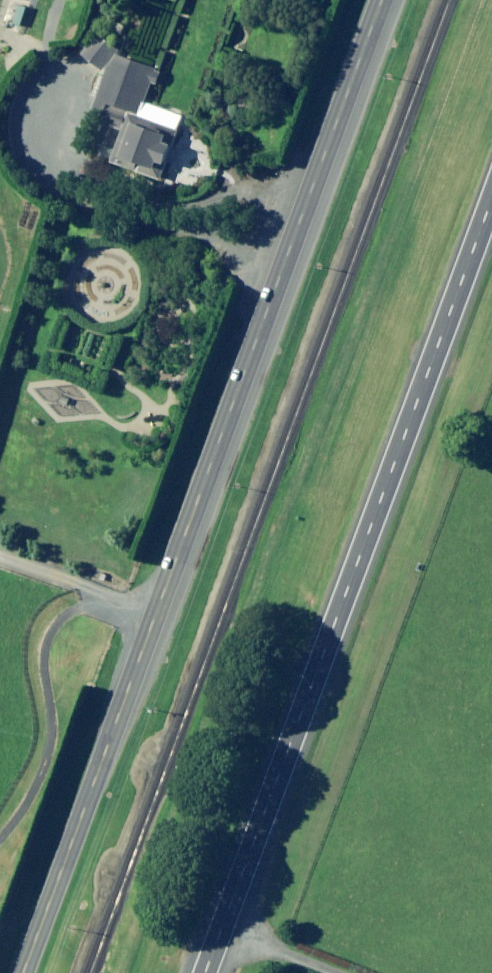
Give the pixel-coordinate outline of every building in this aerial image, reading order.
[(21,1),(14,23),(24,26),(32,0),(18,0),(21,1)] [(97,35),(80,56),(98,71),(115,51),(97,35)] [(115,161),(152,174),(163,144),(132,133),(154,71),(114,57),(96,107),(130,120),(115,161)]
